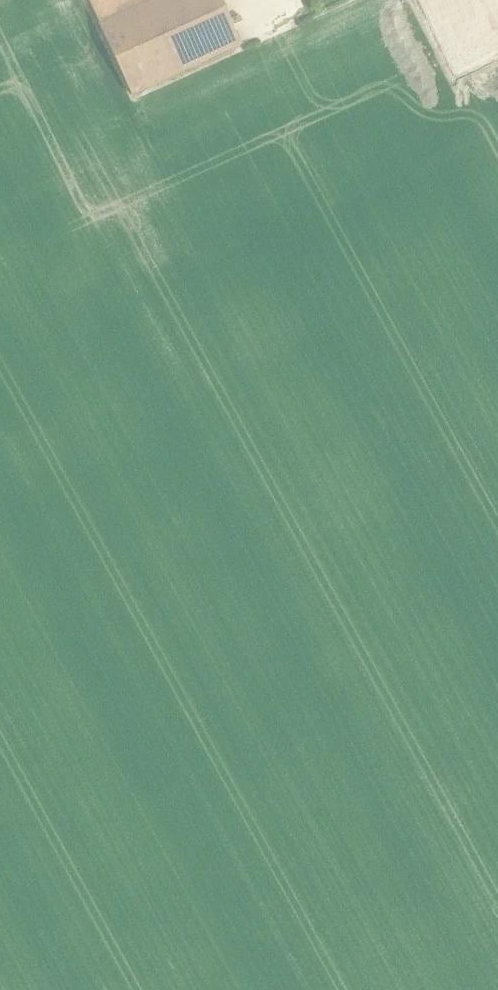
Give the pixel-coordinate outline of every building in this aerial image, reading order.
[(132,95),(242,44),(221,0),(91,0),(89,1),(132,95)]
